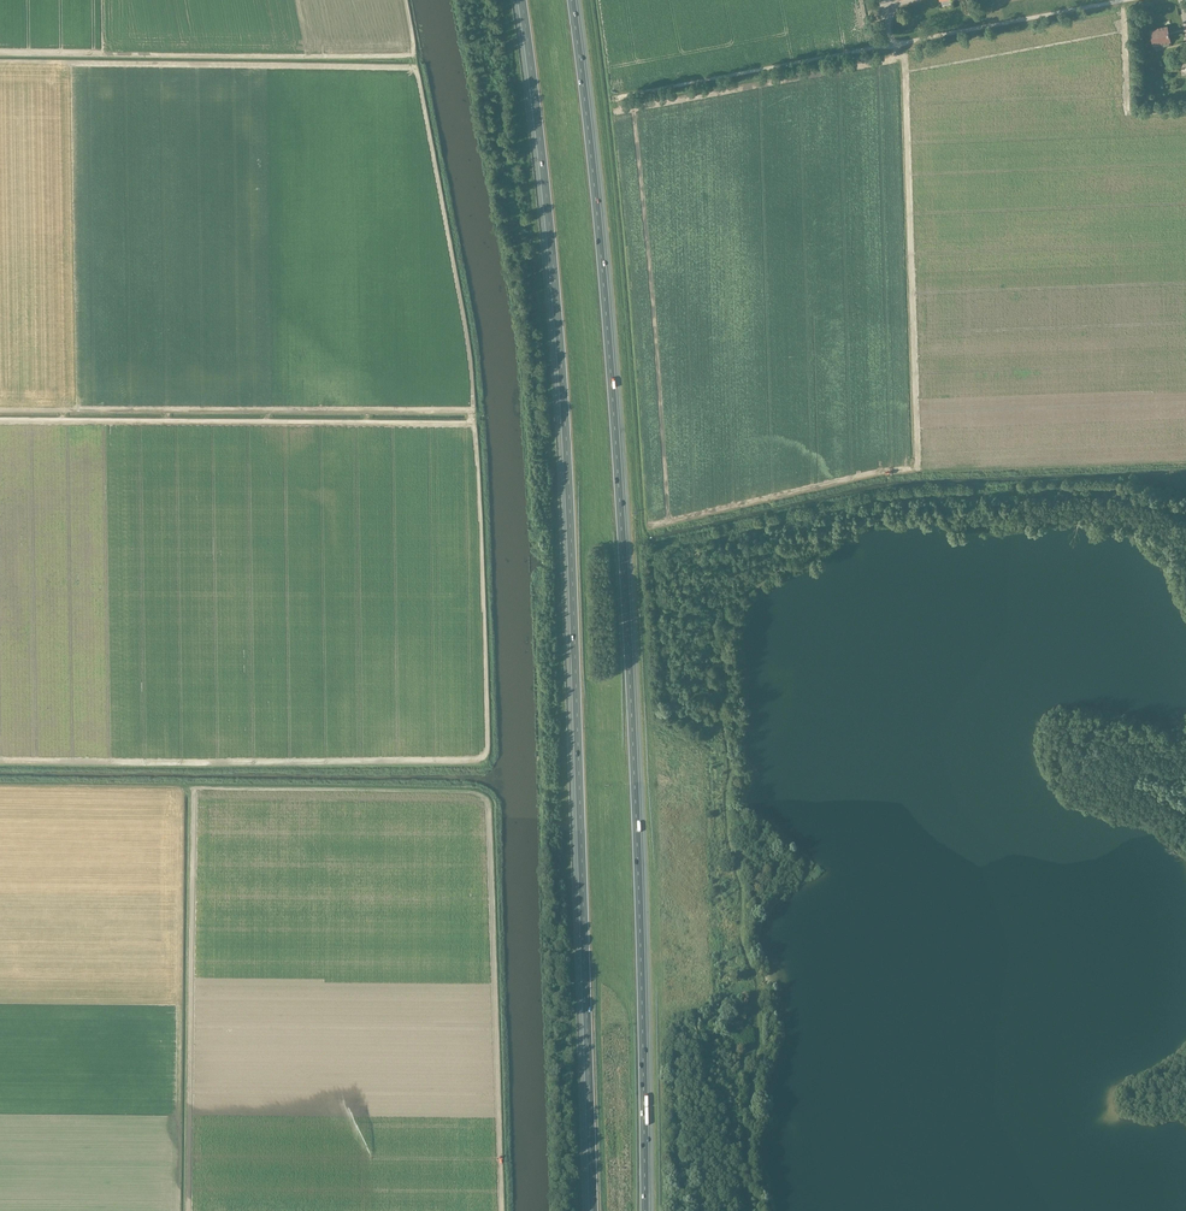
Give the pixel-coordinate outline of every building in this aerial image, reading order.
[(1158,30),(1152,32),(1154,43),(1160,42),(1161,43),(1169,41),(1169,37),(1168,36),(1170,36),(1169,32),(1168,32),(1167,27),(1158,29),(1158,30)]
